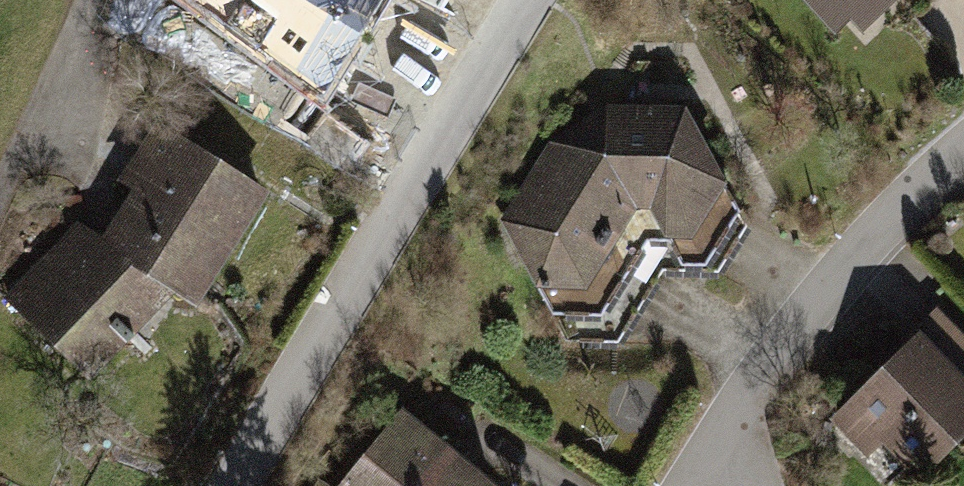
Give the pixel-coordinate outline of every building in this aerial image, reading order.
[(326,97),(382,0),(184,0),(326,97)] [(833,32),(848,18),(862,33),(899,0),(804,0),(833,32)] [(553,150),(507,228),(565,336),(621,341),(659,268),(610,168),(612,112),(553,150)] [(687,116),(612,112),(610,168),(659,268),(714,268),(742,225),(687,116)] [(80,233),(8,303),(95,388),(174,309),(209,322),(274,211),(153,138),(132,175),(120,195),(137,205),(106,252),(80,233)] [(828,421),(862,461),(879,446),(906,478),(963,429),(963,344),(935,310),(915,327),(925,339),(828,421)] [(396,407),(330,485),(495,485),(396,407)] [(304,485),(330,485),(310,476),(304,485)]
